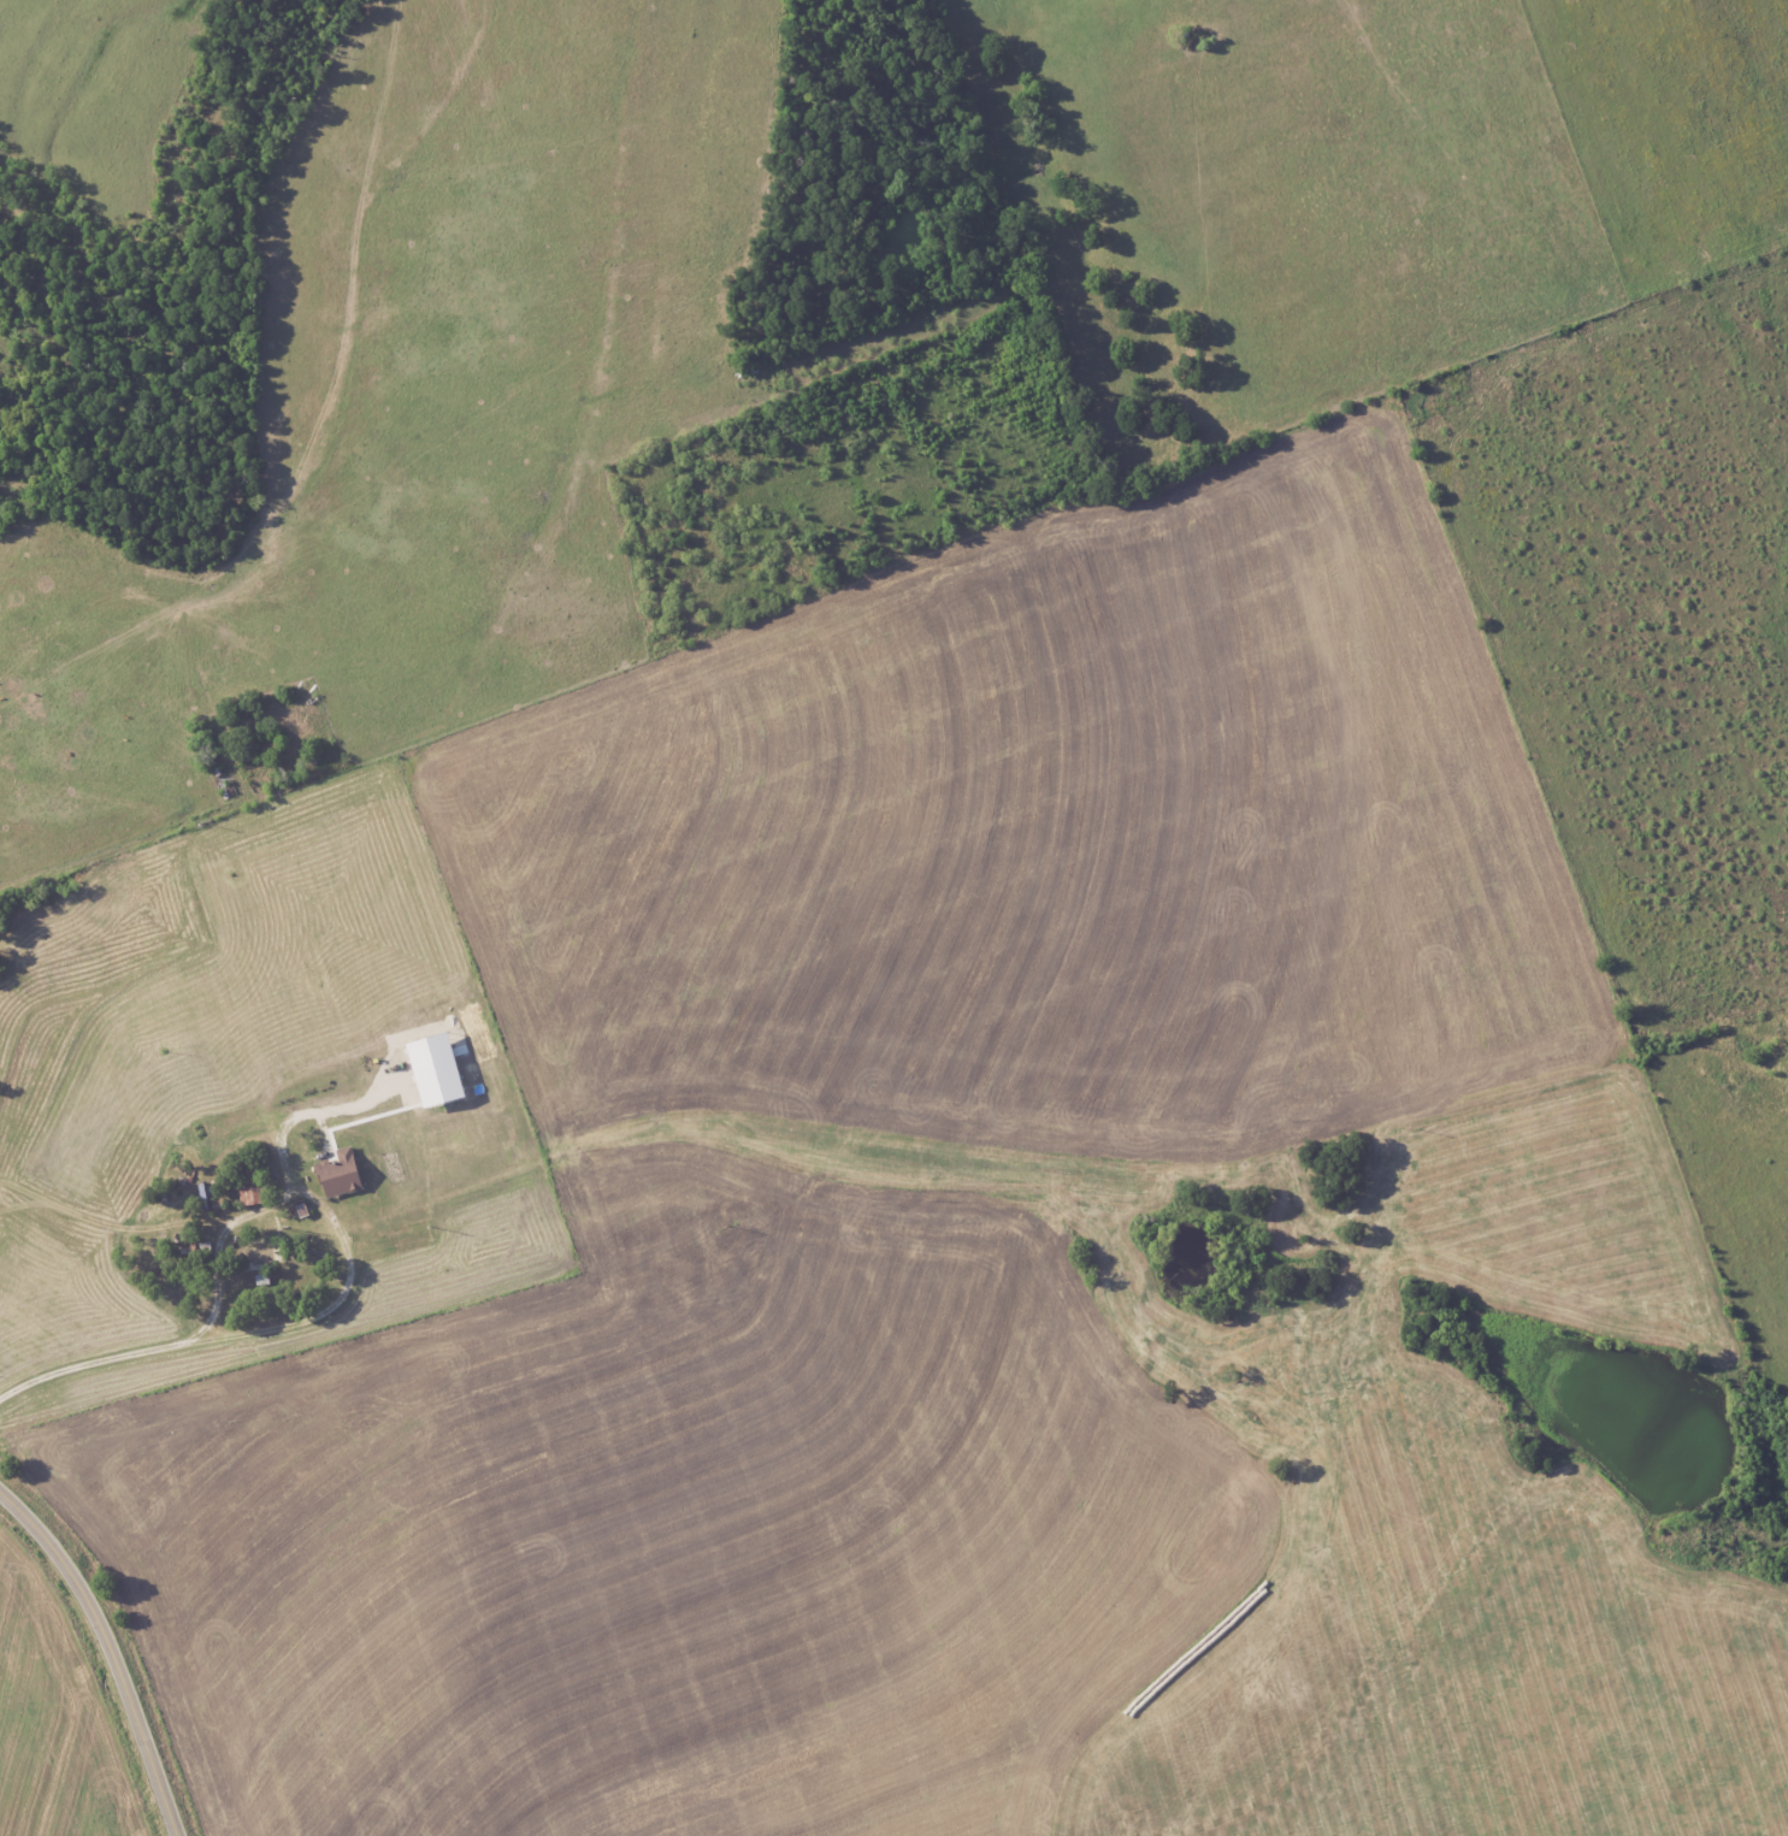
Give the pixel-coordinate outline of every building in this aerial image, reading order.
[(468,1053),(462,1028),(402,1043),(418,1109),(460,1099),(450,1058),(468,1053)] [(361,1188),(350,1146),(333,1151),(335,1159),(312,1165),(321,1199),(361,1188)]
